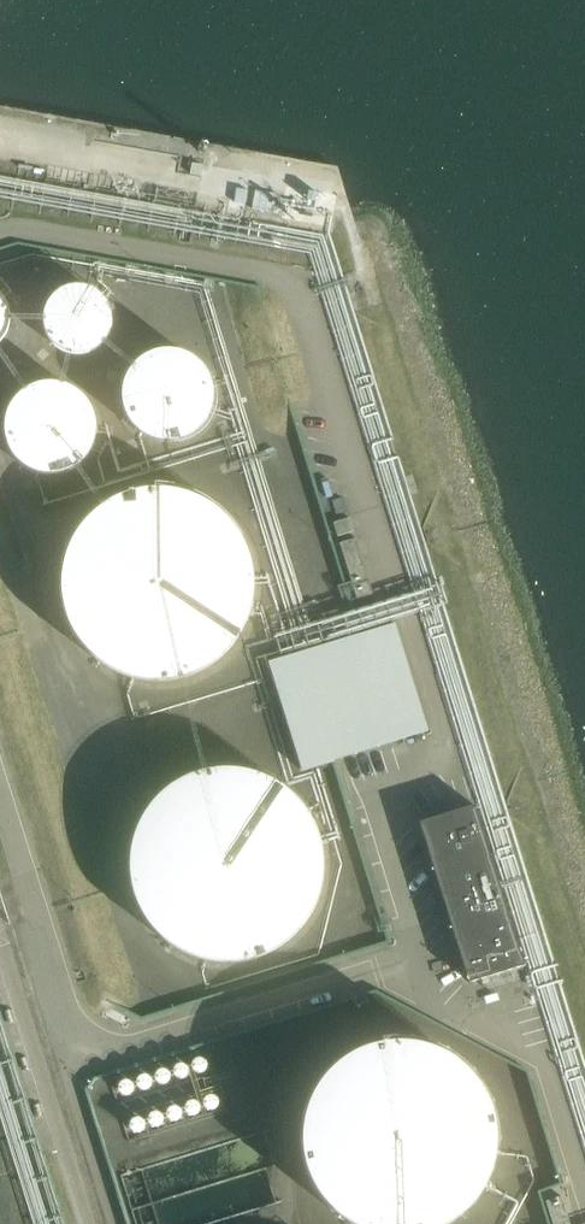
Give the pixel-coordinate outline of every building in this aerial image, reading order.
[(105,328),(105,321),(103,315),(101,309),(96,304),(91,300),(85,298),(79,296),(73,296),(66,298),(61,301),(56,305),(52,310),(49,316),(47,322),(48,328),(49,335),(52,341),(56,346),(61,350),(67,352),(73,354),(80,354),(86,352),(92,349),(97,345),(101,340),(104,334),(105,328)] [(213,399),(214,390),(213,382),(210,373),(206,366),(201,359),(194,353),(186,349),(178,347),(170,346),(161,346),(153,348),(145,352),(138,357),(132,364),(128,371),(124,379),(123,388),(123,396),(125,405),(128,413),(133,420),(139,426),(146,431),(154,434),(163,436),(171,436),(180,435),(188,432),(196,427),(202,422),(207,415),(211,407),(213,399)] [(98,432),(99,423),(98,414),(95,406),(91,398),(85,391),(78,386),(71,381),(62,379),(53,378),(45,378),(36,380),(28,384),(21,390),(15,396),(10,404),(7,412),(6,421),(6,429),(8,438),(11,446),(16,454),(22,460),(30,465),(38,468),(46,470),(55,471),(64,469),(72,466),(80,461),(87,456),(92,448),(96,441),(98,432)] [(257,584),(257,571),(255,558),(252,546),(247,534),(240,523),(233,513),(223,504),(213,496),(202,490),(190,486),(178,482),(165,481),(152,481),(140,483),(127,487),(116,492),(105,499),(95,507),(86,517),(79,527),(73,538),(69,551),(66,563),(65,576),(66,588),(69,601),(73,613),(78,624),(85,635),(94,645),(104,653),(114,660),(126,665),(138,669),(151,671),(163,672),(176,671),(189,668),(201,664),(212,657),(222,650),(232,641),(240,631),(246,620),(251,609),(255,596),(257,584)] [(338,537),(354,532),(350,519),(334,524),(338,537)] [(372,594),(356,539),(340,544),(356,599),(372,594)] [(395,617),(266,655),(300,770),(433,732),(395,617)] [(310,873),(310,860),(309,847),(306,835),(301,823),(294,812),(286,802),(277,793),(267,785),(256,779),(244,774),(232,771),(219,770),(206,770),(194,772),(181,776),(170,781),(159,788),(149,796),(140,805),(133,816),(127,827),(123,839),(120,852),(119,865),(120,877),(122,890),(126,902),(132,913),(139,924),(148,933),(157,942),(168,949),(180,954),(192,958),(205,960),(217,961),(230,960),(242,957),(254,952),(266,946),(276,939),(285,930),(293,920),(300,909),(305,897),(309,885),(310,873)] [(465,985),(525,967),(475,806),(416,825),(465,985)] [(485,1131),(484,1119),(480,1106),(475,1094),(469,1083),(461,1073),(452,1064),(442,1057),(431,1050),(419,1046),(406,1043),(394,1041),(381,1042),(368,1044),(356,1047),(344,1053),(334,1059),(324,1068),(315,1077),(308,1087),(302,1099),(298,1111),(295,1123),(294,1136),(295,1149),(297,1161),(301,1173),(307,1185),(314,1195),(323,1205),(332,1213),(343,1220),(351,1223),(429,1223),(440,1218),(451,1210),(460,1201),(468,1192),(475,1181),(480,1169),(483,1157),(485,1144),(485,1131)]
